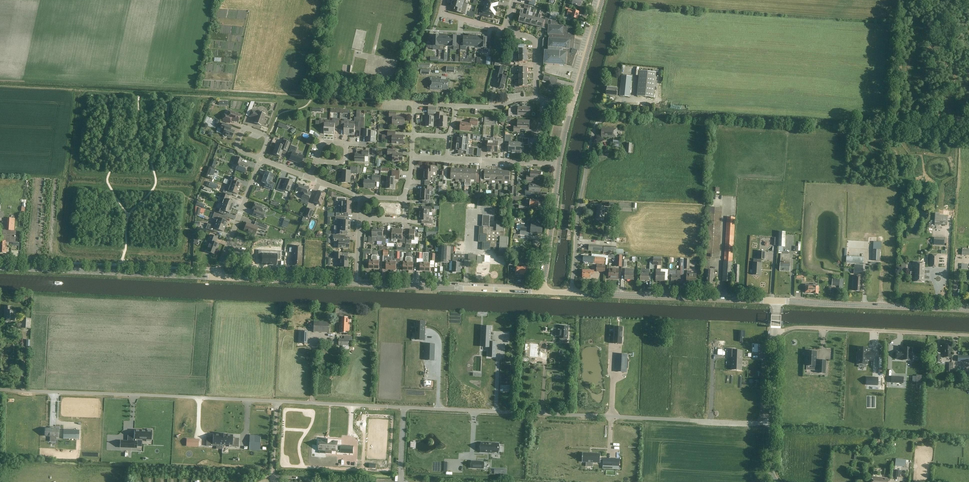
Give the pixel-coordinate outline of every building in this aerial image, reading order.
[(454,0),(452,0),(451,6),(454,7),(453,11),(463,14),(464,10),(465,10),(466,10),(467,9),(468,8),(469,3),(466,3),(454,0)] [(485,6),(497,10),(498,7),(497,7),(498,3),(491,1),(491,0),(483,0),(482,2),(486,3),(485,6)] [(497,10),(485,6),(484,10),(480,9),(479,15),(487,17),(488,14),(495,16),(496,12),(497,12),(497,10)] [(518,22),(524,23),(526,16),(526,15),(522,14),(523,10),(521,9),(519,14),(520,14),(518,22)] [(579,12),(573,10),(569,9),(567,15),(572,16),(571,18),(577,19),(579,12)] [(524,23),(531,25),(533,17),(532,17),(528,16),(529,12),(527,11),(526,15),(526,16),(524,23)] [(531,25),(537,27),(539,19),(538,19),(534,18),(535,13),(533,13),(532,17),(533,17),(531,25)] [(539,19),(537,27),(543,28),(544,24),(547,25),(549,19),(545,18),(545,20),(540,19),(541,15),(539,14),(538,19),(539,19)] [(544,38),(543,40),(542,48),(545,48),(544,64),(546,64),(566,66),(566,64),(572,66),(575,54),(576,53),(576,51),(576,50),(574,50),(575,28),(564,27),(564,26),(557,25),(558,21),(551,21),(551,25),(548,25),(548,34),(549,34),(548,39),(544,38)] [(430,42),(430,48),(435,49),(435,46),(439,46),(439,36),(433,36),(433,43),(430,42)] [(451,36),(450,47),(451,47),(454,47),(453,49),(459,50),(459,44),(456,43),(457,37),(451,36)] [(469,47),(470,37),(464,37),(463,44),(460,44),(460,50),(466,50),(466,47),(468,47),(469,47)] [(487,45),(487,38),(481,38),(481,48),(484,48),(484,53),(489,53),(490,43),(489,43),(489,45),(487,45)] [(499,67),(497,77),(500,78),(498,87),(504,89),(505,85),(506,85),(507,80),(508,77),(503,76),(505,68),(499,67)] [(640,71),(637,96),(653,98),(656,72),(640,71)] [(630,97),(631,86),(632,77),(621,76),(619,96),(630,97)] [(439,91),(439,90),(448,90),(449,80),(441,80),(441,79),(431,78),(430,90),(439,91)] [(554,92),(559,93),(559,90),(560,90),(560,89),(562,90),(563,85),(561,85),(561,84),(556,83),(557,82),(550,80),(548,88),(554,90),(554,92)] [(617,88),(607,87),(606,94),(617,96),(617,88)] [(433,127),(434,117),(434,114),(436,114),(436,108),(428,107),(428,114),(428,117),(425,117),(425,120),(426,120),(426,127),(433,127)] [(518,107),(518,115),(530,116),(530,108),(518,107)] [(260,112),(259,112),(258,112),(258,113),(251,110),(249,117),(256,119),(254,123),(261,125),(265,114),(264,114),(264,113),(264,112),(263,112),(263,111),(262,111),(261,111),(260,111),(260,112)] [(238,122),(240,115),(230,111),(228,115),(225,114),(222,121),(230,123),(231,119),(238,122)] [(396,113),(389,112),(389,117),(393,117),(392,125),(404,125),(405,117),(396,117),(396,113)] [(440,119),(439,127),(447,128),(447,117),(442,117),(443,113),(437,113),(436,119),(440,119)] [(329,134),(334,134),(335,130),(338,130),(339,119),(332,118),(332,124),(330,124),(329,134)] [(324,134),(329,134),(330,124),(327,123),(326,120),(325,120),(325,119),(321,119),(320,127),(324,127),(324,129),(324,134)] [(344,135),(349,135),(350,125),(350,120),(344,120),(344,121),(341,121),(341,128),(344,128),(344,135)] [(461,122),(460,130),(470,131),(471,125),(477,125),(478,120),(471,120),(470,123),(461,122)] [(514,126),(514,132),(520,132),(520,128),(529,129),(529,121),(518,120),(517,127),(514,126)] [(350,125),(349,135),(354,135),(355,128),(359,129),(360,122),(353,122),(352,125),(350,125)] [(227,137),(227,136),(232,138),(234,131),(228,129),(229,126),(222,123),(220,129),(224,130),(222,134),(223,134),(223,135),(223,136),(223,137),(224,137),(224,138),(225,138),(226,138),(226,137),(227,137)] [(602,128),(601,137),(617,138),(617,129),(602,128)] [(371,130),(363,129),(363,137),(367,137),(367,142),(375,143),(375,132),(371,131),(371,130)] [(388,131),(388,137),(392,137),(392,144),(403,144),(404,136),(395,135),(395,132),(388,131)] [(457,137),(457,144),(468,145),(468,141),(471,141),(471,139),(475,140),(476,136),(466,135),(465,138),(457,137)] [(512,154),(516,154),(517,143),(511,143),(511,135),(505,135),(505,144),(509,144),(509,152),(512,153),(512,154)] [(487,153),(492,153),(493,141),(490,141),(490,138),(485,138),(485,144),(488,145),(487,153)] [(517,143),(516,154),(520,154),(520,153),(523,153),(524,145),(528,145),(528,139),(522,138),(522,143),(517,143)] [(273,154),(280,157),(283,148),(287,149),(290,141),(284,139),(281,145),(276,144),(273,154)] [(496,142),(493,141),(492,153),(498,153),(498,149),(501,149),(501,139),(496,139),(496,142)] [(468,149),(468,145),(457,144),(456,150),(464,151),(463,154),(473,155),(473,149),(468,149)] [(291,155),(289,160),(301,164),(303,156),(295,153),(297,148),(296,147),(291,146),(287,154),(291,155)] [(368,157),(369,151),(362,150),(362,154),(355,154),(355,162),(365,162),(365,156),(368,157)] [(392,161),(402,162),(403,154),(395,154),(396,150),(388,150),(388,155),(393,156),(392,161)] [(236,157),(233,165),(237,166),(235,170),(245,173),(248,166),(242,164),(242,163),(240,163),(242,159),(236,157)] [(357,174),(358,167),(351,167),(350,171),(342,171),(342,182),(350,183),(350,174),(357,174)] [(424,170),(423,175),(433,176),(433,173),(436,173),(436,167),(430,167),(426,167),(426,170),(424,170)] [(457,179),(458,169),(451,168),(451,179),(455,179),(455,182),(459,182),(459,179),(457,179)] [(463,179),(464,169),(458,169),(457,179),(459,179),(462,179),(462,182),(465,182),(465,179),(463,179)] [(470,180),(470,169),(464,169),(463,179),(465,179),(465,182),(465,185),(471,186),(471,180),(470,180)] [(476,179),(477,169),(470,169),(470,180),(471,180),(474,180),(474,183),(477,183),(478,179),(476,179)] [(492,184),(492,181),(490,181),(491,170),(485,170),(484,174),(481,174),(481,180),(489,181),(489,183),(492,184)] [(491,170),(490,181),(492,181),(495,181),(495,184),(498,184),(498,181),(497,181),(497,171),(491,170)] [(261,182),(265,184),(264,187),(272,190),(274,184),(271,182),(274,174),(265,171),(261,182)] [(394,180),(399,180),(399,171),(392,171),(392,177),(387,177),(387,189),(394,189),(394,180)] [(497,181),(498,181),(501,181),(501,184),(505,184),(505,181),(503,181),(504,171),(497,171),(497,181)] [(504,171),(503,181),(505,181),(508,182),(508,184),(511,184),(511,181),(509,181),(510,171),(504,171)] [(527,175),(526,181),(531,182),(531,179),(541,179),(541,172),(531,171),(531,175),(527,175)] [(433,179),(433,176),(423,175),(423,181),(429,181),(429,184),(435,184),(436,179),(433,179)] [(364,180),(364,188),(375,188),(375,181),(379,181),(379,176),(372,176),(372,181),(364,180)] [(230,186),(239,189),(241,184),(236,182),(237,179),(230,177),(228,182),(231,183),(230,186)] [(280,181),(276,190),(284,192),(285,190),(289,192),(293,182),(286,179),(284,183),(280,181)] [(296,191),(303,194),(301,198),(308,201),(311,194),(307,193),(309,188),(298,184),(296,191)] [(526,190),(525,195),(532,196),(532,193),(540,193),(540,185),(529,184),(529,191),(526,190)] [(239,189),(230,186),(229,188),(225,187),(223,193),(231,196),(232,193),(237,194),(239,189)] [(420,190),(420,195),(430,196),(430,193),(433,193),(433,187),(423,187),(423,190),(420,190)] [(321,205),(325,194),(318,191),(315,198),(315,197),(313,202),(321,205)] [(222,204),(231,208),(232,206),(233,206),(234,202),(227,200),(228,196),(222,193),(220,197),(224,199),(222,204)] [(430,199),(430,196),(420,195),(420,201),(426,201),(426,204),(434,204),(434,201),(432,201),(432,199),(430,199)] [(341,201),(341,207),(351,208),(351,202),(345,202),(345,198),(337,198),(336,201),(341,201)] [(538,207),(539,201),(535,200),(526,199),(526,203),(530,203),(530,206),(538,207)] [(264,206),(255,203),(252,210),(256,211),(254,216),(262,219),(265,212),(263,211),(264,206)] [(231,208),(222,204),(220,209),(216,208),(215,211),(222,214),(223,211),(230,213),(231,210),(231,209),(231,208)] [(351,214),(351,208),(341,207),(341,208),(339,208),(339,213),(336,213),(336,216),(344,217),(345,213),(351,214)] [(419,210),(419,215),(429,216),(429,213),(432,213),(432,207),(424,207),(424,210),(419,210)] [(597,207),(596,220),(604,221),(604,213),(607,213),(610,213),(610,209),(607,208),(597,207)] [(306,217),(310,219),(313,210),(307,208),(304,217),(303,217),(301,222),(306,224),(307,221),(305,220),(306,217)] [(215,223),(225,227),(227,221),(222,220),(223,217),(215,214),(214,217),(217,218),(215,223)] [(429,219),(429,216),(419,215),(419,221),(424,221),(424,224),(433,224),(433,221),(431,220),(431,219),(429,219)] [(496,228),(493,227),(489,227),(490,216),(483,215),(482,226),(483,226),(483,227),(479,226),(478,242),(482,242),(482,250),(490,250),(490,246),(494,247),(494,251),(497,253),(496,257),(507,257),(508,237),(504,237),(505,222),(497,221),(496,228)] [(338,221),(337,226),(350,226),(350,221),(344,221),(344,218),(335,217),(335,220),(338,221)] [(724,262),(722,281),(731,282),(735,218),(727,217),(724,262)] [(531,225),(521,224),(517,224),(516,230),(521,230),(521,231),(531,232),(530,233),(542,234),(543,224),(538,224),(538,223),(532,222),(531,225)] [(206,229),(216,233),(217,230),(223,232),(225,227),(215,223),(214,226),(208,224),(206,229)] [(258,227),(247,223),(244,230),(255,235),(258,227)] [(349,232),(350,226),(337,226),(336,234),(342,235),(342,232),(349,232)] [(378,228),(372,228),(372,234),(369,234),(368,243),(372,243),(374,243),(375,238),(377,238),(378,228)] [(383,229),(378,228),(377,238),(377,242),(383,242),(383,245),(386,245),(386,236),(383,235),(383,229)] [(394,240),(397,240),(397,229),(392,229),(392,236),(389,236),(389,243),(387,242),(387,247),(394,247),(394,240)] [(403,229),(397,229),(397,240),(400,240),(400,243),(405,243),(405,236),(402,236),(403,229)] [(406,236),(406,243),(411,243),(412,240),(415,240),(415,238),(418,238),(418,233),(415,233),(415,230),(410,230),(409,236),(406,236)] [(210,241),(206,252),(214,255),(216,250),(215,250),(217,244),(215,243),(217,238),(210,235),(208,241),(210,241)] [(346,236),(340,236),(333,236),(333,242),(338,242),(338,248),(348,248),(349,240),(345,240),(346,236)] [(945,238),(934,237),(933,243),(940,244),(940,245),(944,245),(945,238)] [(293,246),(292,266),(301,266),(302,247),(293,246)] [(453,254),(453,247),(439,246),(438,263),(450,263),(450,261),(452,261),(453,254)] [(616,248),(616,247),(604,246),(603,252),(616,253),(615,255),(623,255),(623,250),(618,249),(618,248),(616,248)] [(261,264),(265,264),(265,265),(269,266),(269,251),(258,250),(258,258),(261,258),(261,264)] [(374,269),(375,251),(364,250),(363,253),(367,253),(366,255),(372,255),(372,261),(369,261),(369,269),(374,269)] [(269,266),(272,266),(272,265),(276,265),(277,259),(280,259),(280,251),(269,251),(269,266)] [(335,253),(334,259),(340,259),(339,267),(347,268),(348,257),(341,257),(342,253),(335,253)] [(464,267),(465,255),(459,255),(453,254),(452,261),(452,272),(461,273),(461,267),(464,267)] [(584,256),(583,262),(604,264),(605,255),(592,254),(591,256),(584,256)] [(781,254),(780,271),(789,272),(790,255),(781,254)] [(616,258),(616,267),(622,267),(622,255),(608,255),(608,260),(608,262),(611,262),(611,258),(616,258)] [(930,255),(930,267),(938,267),(938,255),(930,255)] [(653,265),(661,265),(661,259),(661,257),(653,257),(653,265)] [(761,263),(753,263),(752,275),(760,275),(761,263)] [(924,282),(925,263),(915,263),(914,282),(924,282)] [(524,267),(516,267),(516,272),(520,272),(520,274),(521,274),(521,275),(523,275),(524,274),(527,275),(527,271),(528,271),(528,265),(524,265),(524,267)] [(863,274),(863,269),(863,265),(854,265),(854,274),(863,274)] [(618,269),(609,268),(607,268),(607,273),(609,273),(609,279),(618,279),(618,269)] [(640,269),(640,273),(640,280),(649,281),(649,269),(646,269),(640,269)] [(583,270),(582,278),(590,278),(591,274),(594,274),(594,271),(583,270)] [(656,270),(655,281),(664,281),(665,272),(660,272),(660,270),(656,270)] [(714,274),(714,271),(706,270),(706,276),(707,276),(706,284),(712,285),(713,280),(714,280),(714,276),(713,275),(713,274),(714,274)] [(671,275),(671,282),(680,282),(680,271),(676,271),(676,275),(671,275)] [(687,271),(687,282),(696,283),(696,274),(691,274),(692,271),(687,271)] [(862,276),(854,276),(853,289),(854,290),(854,291),(860,291),(860,290),(862,290),(862,276)] [(813,284),(813,285),(805,285),(805,293),(813,293),(813,294),(818,294),(818,287),(818,284),(813,284)] [(4,322),(11,322),(16,322),(16,311),(11,311),(12,306),(5,306),(4,322)] [(340,317),(340,318),(337,318),(337,323),(340,323),(339,333),(349,333),(350,323),(349,323),(350,317),(340,317)] [(314,322),(313,332),(329,333),(330,323),(314,322)] [(415,340),(424,340),(425,322),(417,322),(417,327),(416,327),(415,340)] [(564,339),(568,339),(569,326),(561,326),(561,330),(556,330),(556,336),(560,336),(560,338),(564,339)] [(483,327),(482,339),(489,346),(489,355),(496,356),(496,346),(496,343),(490,342),(491,332),(491,327),(483,327)] [(623,328),(614,327),(614,344),(622,344),(623,328)] [(434,345),(426,344),(426,360),(434,360),(434,345)] [(912,345),(903,345),(903,348),(897,348),(897,356),(902,356),(902,357),(911,357),(913,357),(913,352),(911,351),(912,345)] [(943,357),(952,357),(952,345),(943,345),(943,351),(944,351),(944,356),(943,356),(943,357)] [(867,348),(859,348),(858,353),(857,353),(857,359),(858,359),(858,364),(866,364),(867,359),(873,360),(873,353),(867,353),(867,348)] [(825,373),(825,361),(819,360),(819,366),(816,365),(816,352),(814,352),(814,351),(809,350),(809,351),(807,351),(806,366),(812,366),(812,370),(818,370),(818,373),(825,373)] [(617,354),(616,372),(626,372),(627,355),(617,354)] [(59,437),(59,429),(50,428),(50,429),(45,428),(45,436),(49,436),(49,437),(50,437),(56,437),(59,437)] [(134,430),(134,439),(134,441),(120,441),(120,448),(137,448),(137,439),(146,440),(146,441),(151,442),(151,440),(152,440),(152,431),(151,431),(151,430),(147,429),(147,431),(134,430)] [(77,430),(70,430),(69,436),(67,436),(67,439),(76,439),(77,430)] [(207,438),(207,446),(216,446),(216,445),(223,445),(223,434),(220,434),(220,435),(213,434),(213,438),(207,438)] [(223,434),(223,445),(229,445),(229,447),(239,447),(239,440),(233,439),(233,435),(227,435),(227,434),(223,434)] [(332,454),(332,451),(341,452),(341,453),(353,453),(353,447),(341,446),(337,446),(337,442),(331,442),(331,440),(325,440),(325,441),(319,441),(319,450),(326,450),(325,454),(332,454)] [(483,445),(483,454),(500,455),(500,446),(483,445)] [(603,459),(600,459),(601,454),(583,453),(582,462),(586,462),(586,463),(593,463),(593,462),(600,463),(600,462),(603,463),(603,465),(612,465),(612,459),(603,459)] [(897,459),(897,462),(896,462),(895,466),(911,467),(911,464),(905,463),(905,460),(897,459)]
